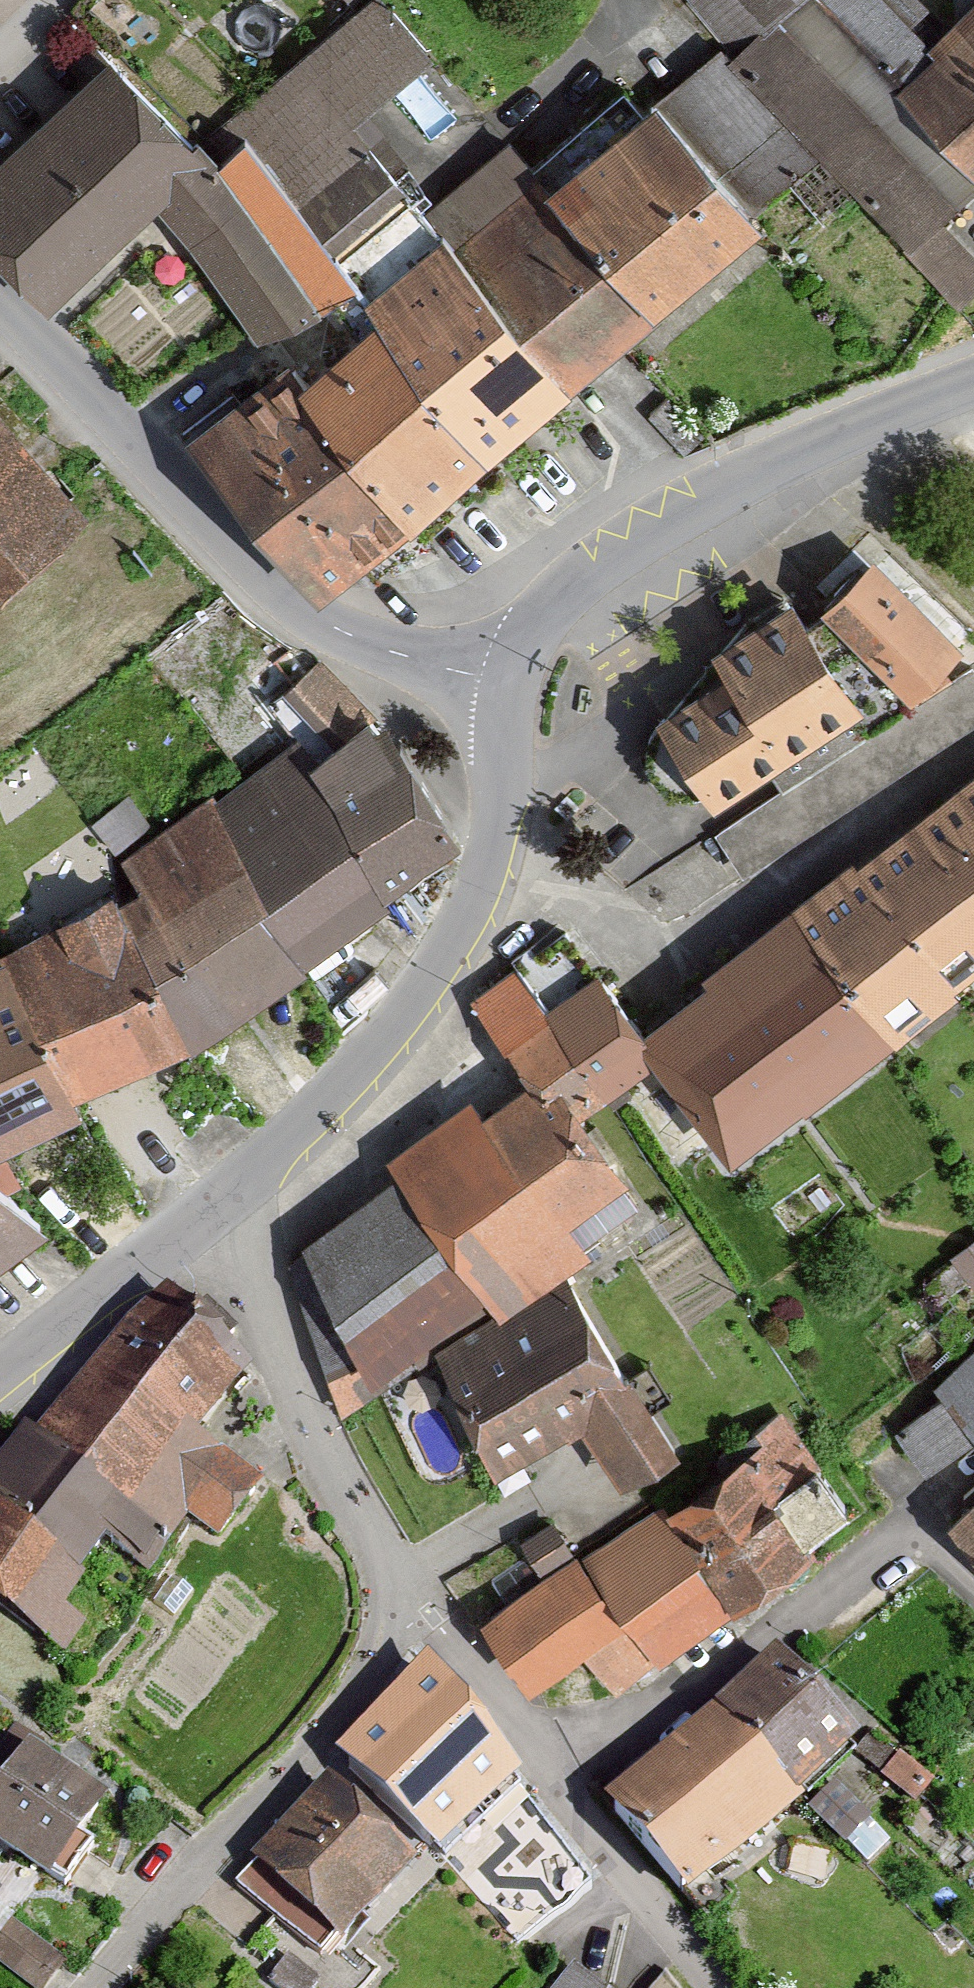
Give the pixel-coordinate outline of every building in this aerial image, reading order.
[(368,0),(363,0),(185,150),(299,295),(334,271),(315,251),(391,180),(339,116),(420,54),(368,0)] [(730,49),(783,0),(685,0),(730,49)] [(876,80),(801,0),(783,0),(730,49),(718,60),(799,146),(896,252),(929,222),(971,183),(876,80)] [(876,80),(917,42),(900,24),(919,6),(914,0),(801,0),(876,80)] [(876,80),(971,183),(973,180),(973,0),(963,0),(917,42),(876,80)] [(799,146),(718,60),(707,47),(646,103),(738,202),(799,146)] [(89,58),(0,143),(0,262),(36,297),(144,203),(247,335),(299,295),(185,150),(89,58)] [(646,103),(634,90),(535,181),(639,293),(738,202),(646,103)] [(562,365),(639,293),(535,181),(507,150),(429,222),(562,365)] [(562,365),(429,222),(391,180),(315,251),(334,271),(349,288),(486,435),(562,365)] [(929,222),(896,252),(951,310),(973,289),(973,271),(929,222)] [(486,435),(349,288),(264,367),(400,514),(486,435)] [(400,514),(264,367),(184,440),(321,587),(400,514)] [(0,428),(0,582),(77,515),(0,428)] [(942,632),(852,546),(806,594),(815,603),(896,680),(942,632)] [(794,616),(772,582),(692,633),(706,656),(638,700),(696,789),(754,751),(772,778),(908,691),(896,680),(815,603),(794,616)] [(367,728),(317,659),(259,701),(283,733),(309,770),(367,728)] [(448,838),(367,728),(309,770),(283,733),(110,859),(136,895),(112,907),(186,1028),(448,838)] [(856,838),(950,960),(973,941),(973,747),(856,838)] [(950,960),(856,838),(793,886),(887,1008),(950,960)] [(887,1008),(793,886),(634,1008),(657,1037),(729,1130),(887,1008)] [(112,907),(0,967),(0,989),(63,1091),(186,1028),(112,907)] [(657,1037),(634,1008),(591,952),(542,990),(514,954),(470,988),(523,1057),(534,1071),(551,1058),(581,1095),(657,1037)] [(0,989),(0,1146),(72,1108),(63,1091),(0,989)] [(534,1071),(523,1057),(475,1094),(465,1081),(382,1145),(392,1157),(502,1299),(587,1234),(563,1203),(626,1154),(581,1095),(551,1058),(534,1071)] [(664,1068),(645,1083),(680,1128),(699,1113),(664,1068)] [(502,1299),(392,1157),(298,1225),(304,1238),(284,1250),(336,1402),(430,1340),(502,1299)] [(23,1229),(0,1203),(0,1247),(23,1229)] [(957,1244),(973,1264),(973,1230),(957,1244)] [(670,1439),(566,1261),(502,1299),(430,1340),(490,1443),(575,1394),(619,1469),(670,1439)] [(234,1372),(140,1301),(28,1449),(155,1545),(173,1521),(206,1547),(249,1491),(182,1440),(234,1372)] [(897,1446),(928,1483),(973,1443),(973,1377),(897,1446)] [(848,1505),(784,1417),(741,1447),(805,1536),(848,1505)] [(94,1540),(135,1571),(155,1545),(28,1449),(10,1435),(0,1449),(0,1615),(51,1653),(70,1628),(43,1607),(94,1540)] [(805,1536),(741,1447),(666,1501),(730,1590),(805,1536)] [(588,1558),(653,1646),(730,1590),(666,1501),(588,1558)] [(945,1536),(973,1566),(973,1509),(945,1536)] [(653,1646),(588,1558),(575,1540),(480,1607),(528,1673),(582,1634),(612,1675),(653,1646)] [(840,1740),(772,1663),(602,1813),(671,1890),(840,1740)] [(489,1768),(416,1669),(331,1765),(421,1845),(489,1768)] [(32,1730),(0,1775),(0,1841),(48,1875),(111,1786),(32,1730)] [(401,1865),(315,1787),(246,1864),(332,1941),(401,1865)] [(13,1921),(0,1938),(0,1961),(34,1987),(43,1987),(64,1962),(13,1921)] [(567,1973),(554,1987),(585,1987),(567,1973)]
